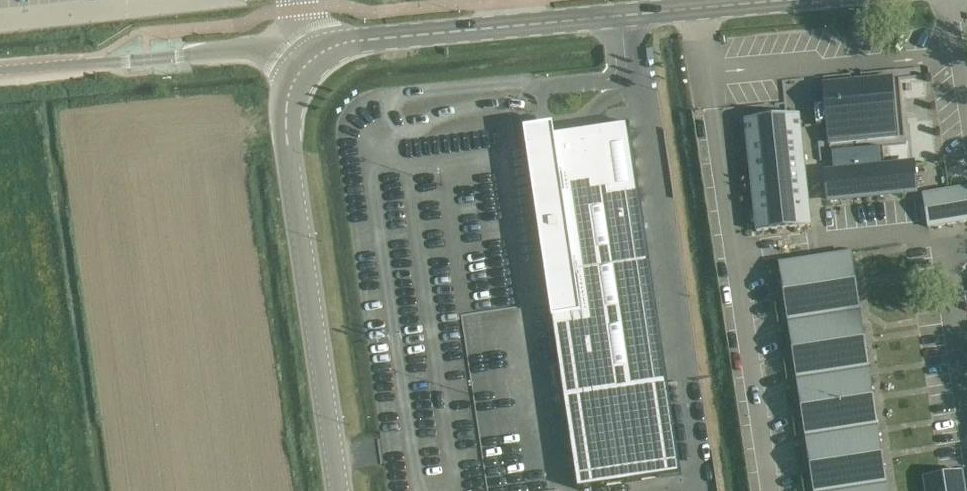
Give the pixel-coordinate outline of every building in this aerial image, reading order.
[(826,104),(815,105),(816,125),(828,124),(830,145),(897,139),(895,115),(893,99),(892,79),(858,82),(824,85),(826,104)] [(756,231),(812,226),(800,115),(744,121),(756,231)] [(554,135),(525,139),(578,490),(681,475),(629,124),(554,135)] [(553,125),(524,129),(525,139),(554,135),(553,125)] [(915,160),(823,170),(826,203),(918,193),(915,160)] [(923,193),(929,227),(966,220),(966,186),(923,193)] [(780,264),(814,490),(887,490),(850,253),(780,264)] [(922,477),(925,490),(966,490),(963,471),(922,477)]
